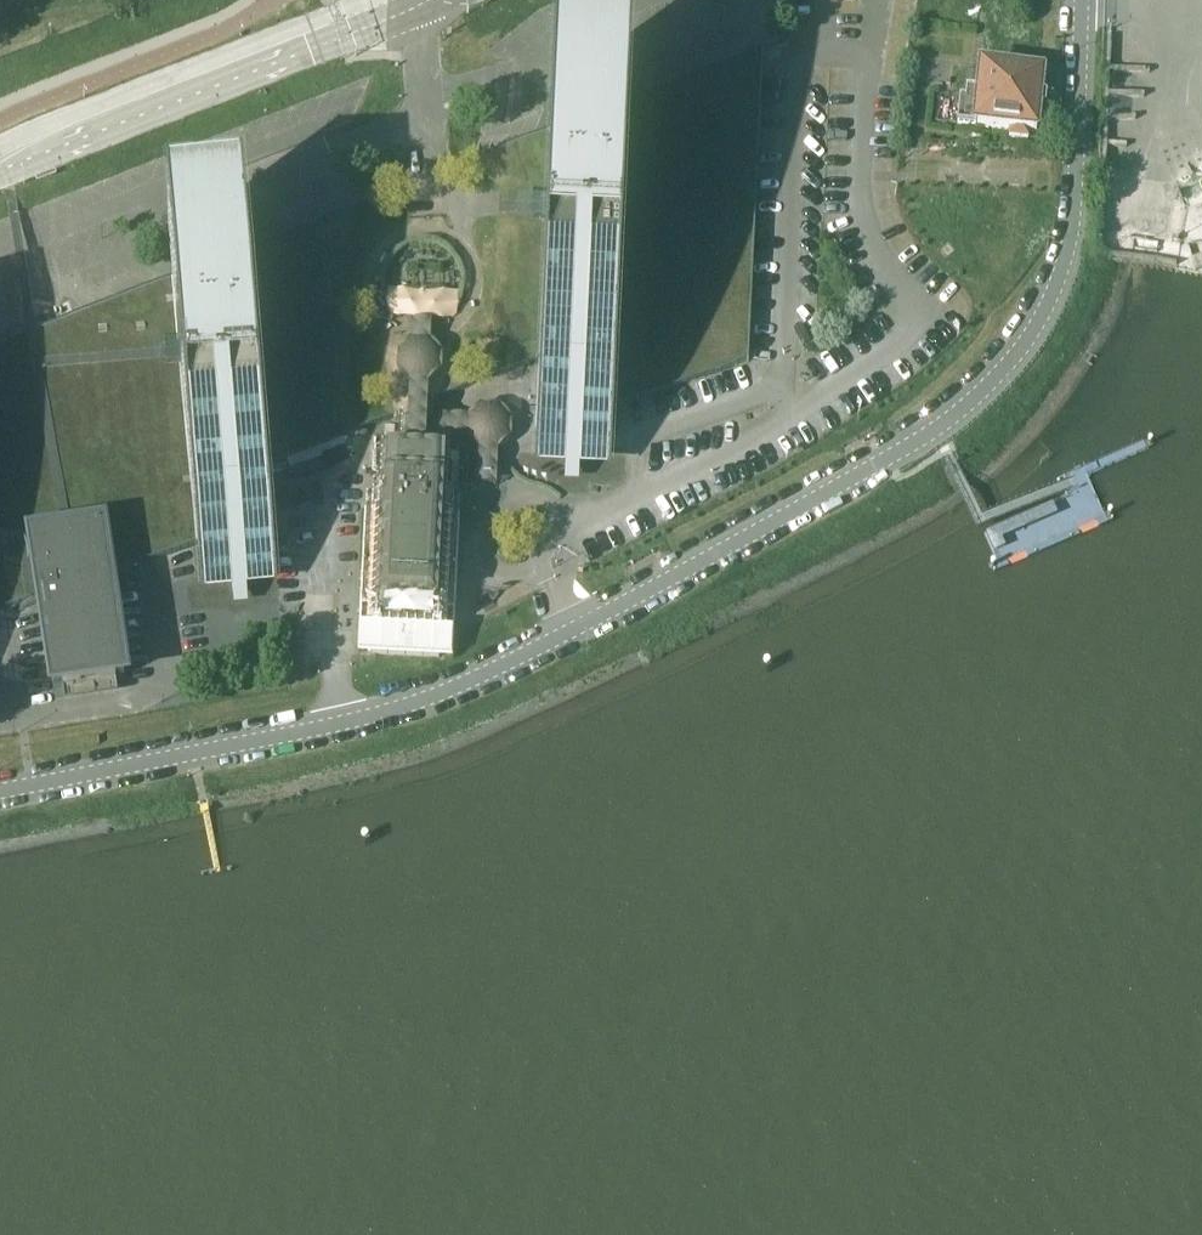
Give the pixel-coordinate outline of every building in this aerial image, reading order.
[(627,101),(613,406),(613,407),(746,362),(746,363),(748,363),(763,48),(761,48),(761,49),(659,89),(627,101)] [(613,406),(627,101),(629,58),(553,54),(549,132),(539,358),(533,468),(565,470),(564,482),(578,483),(578,470),(610,472),(613,406)] [(1036,132),(1041,74),(979,67),(976,92),(965,91),(964,100),(959,100),(956,124),(1036,132)] [(539,358),(549,132),(481,159),(245,251),(265,465),(401,412),(433,400),(539,358)] [(265,465),(245,251),(241,206),(165,213),(171,280),(196,546),(201,596),(232,594),(233,606),(247,605),(246,592),(277,589),(265,465)] [(171,280),(0,347),(0,612),(39,598),(31,540),(101,529),(108,575),(152,560),(196,546),(171,280)] [(432,417),(433,400),(401,412),(399,446),(381,445),(377,516),(384,516),(381,585),(374,584),(372,628),(406,630),(440,632),(442,588),(435,587),(439,519),(446,519),(450,436),(467,437),(479,450),(478,468),(496,469),(496,451),(497,451),(510,439),(510,438),(511,421),(511,420),(499,408),(498,407),(481,407),(468,418),(437,417),(432,417)] [(31,540),(39,598),(53,689),(124,678),(108,575),(101,529),(31,540)]
